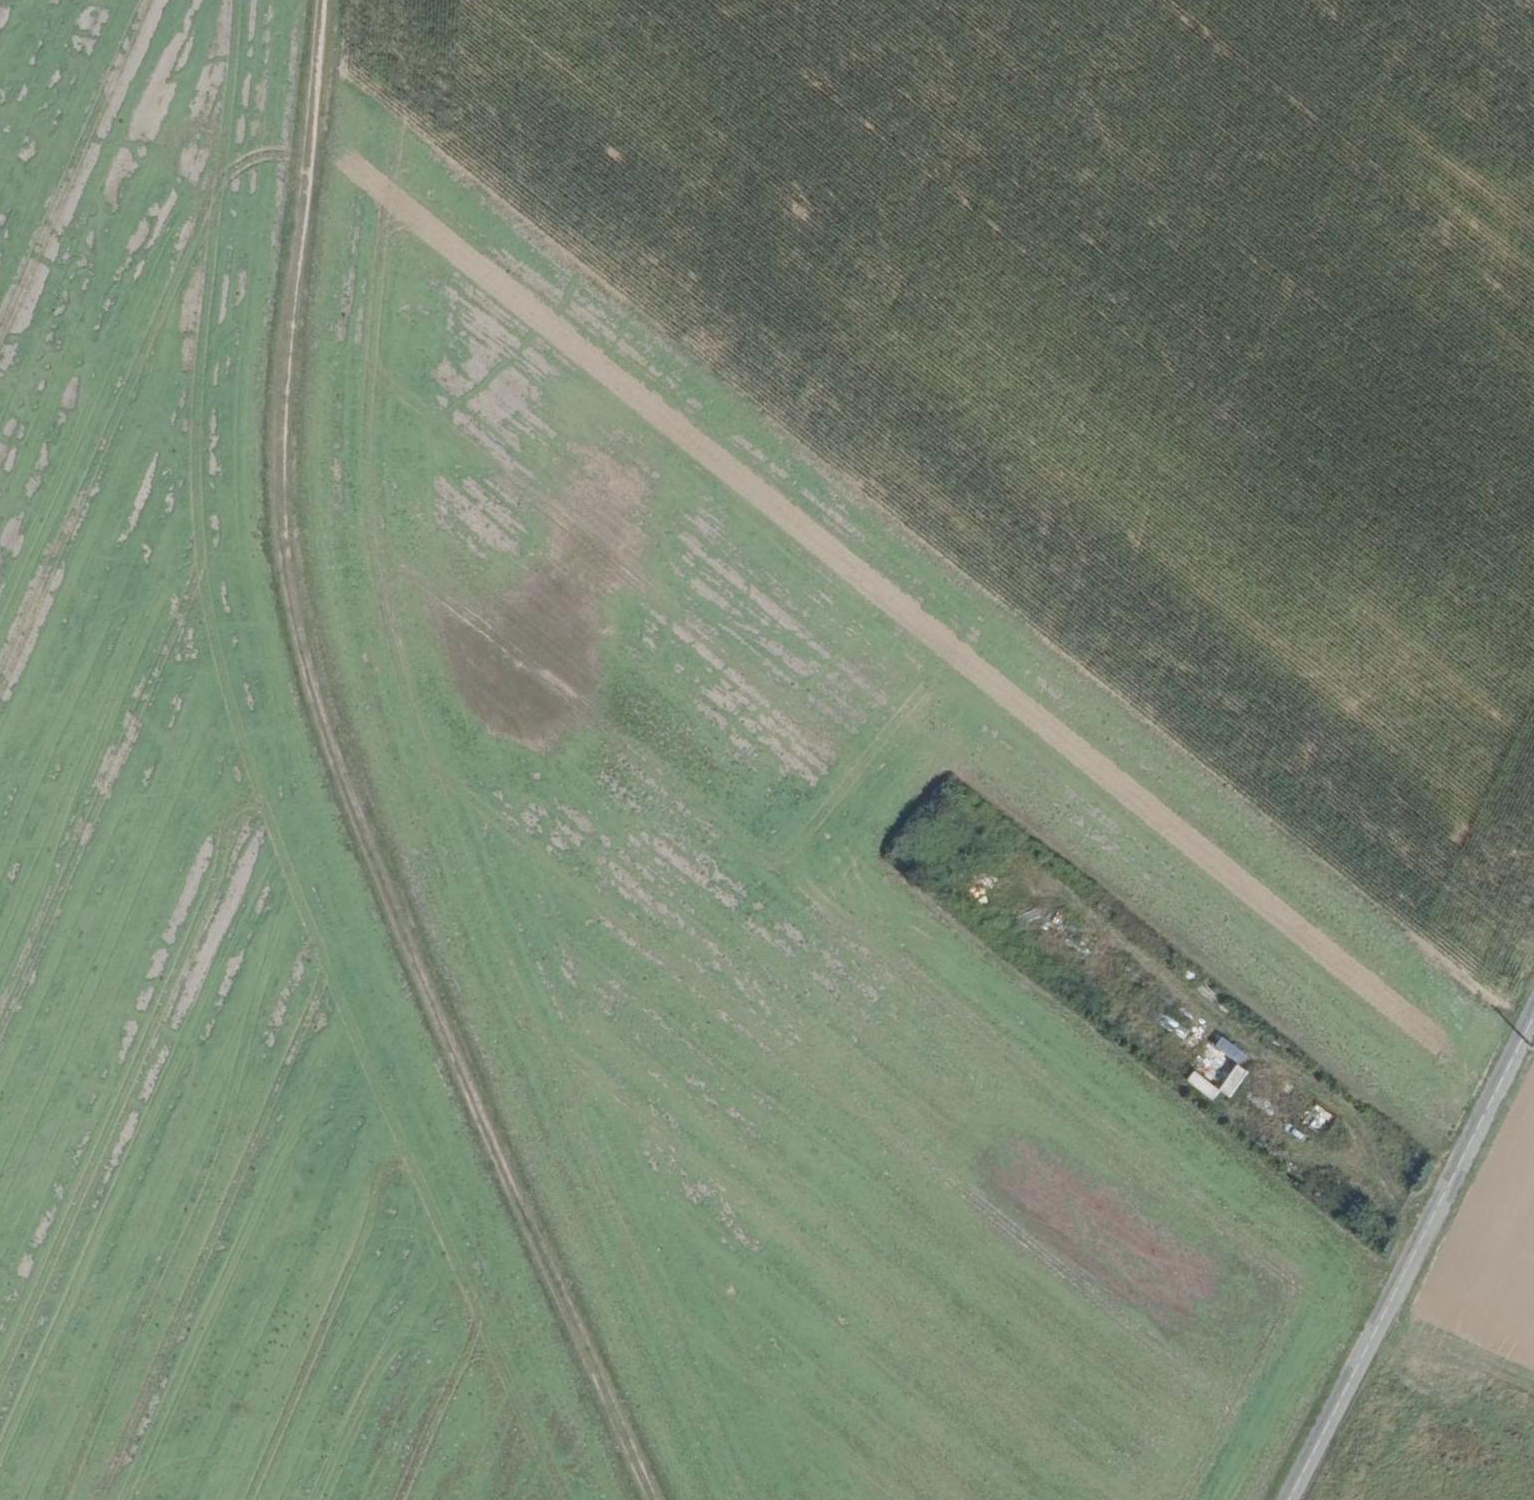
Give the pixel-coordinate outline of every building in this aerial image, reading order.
[(978,843),(970,864),(991,872),(999,851),(978,843)] [(1181,1039),(1188,1029),(1164,1013),(1158,1022),(1181,1039)] [(1240,1065),(1248,1051),(1217,1033),(1189,1081),(1229,1104),(1249,1070),(1240,1065)] [(1317,1102),(1303,1121),(1324,1136),(1338,1117),(1317,1102)]
